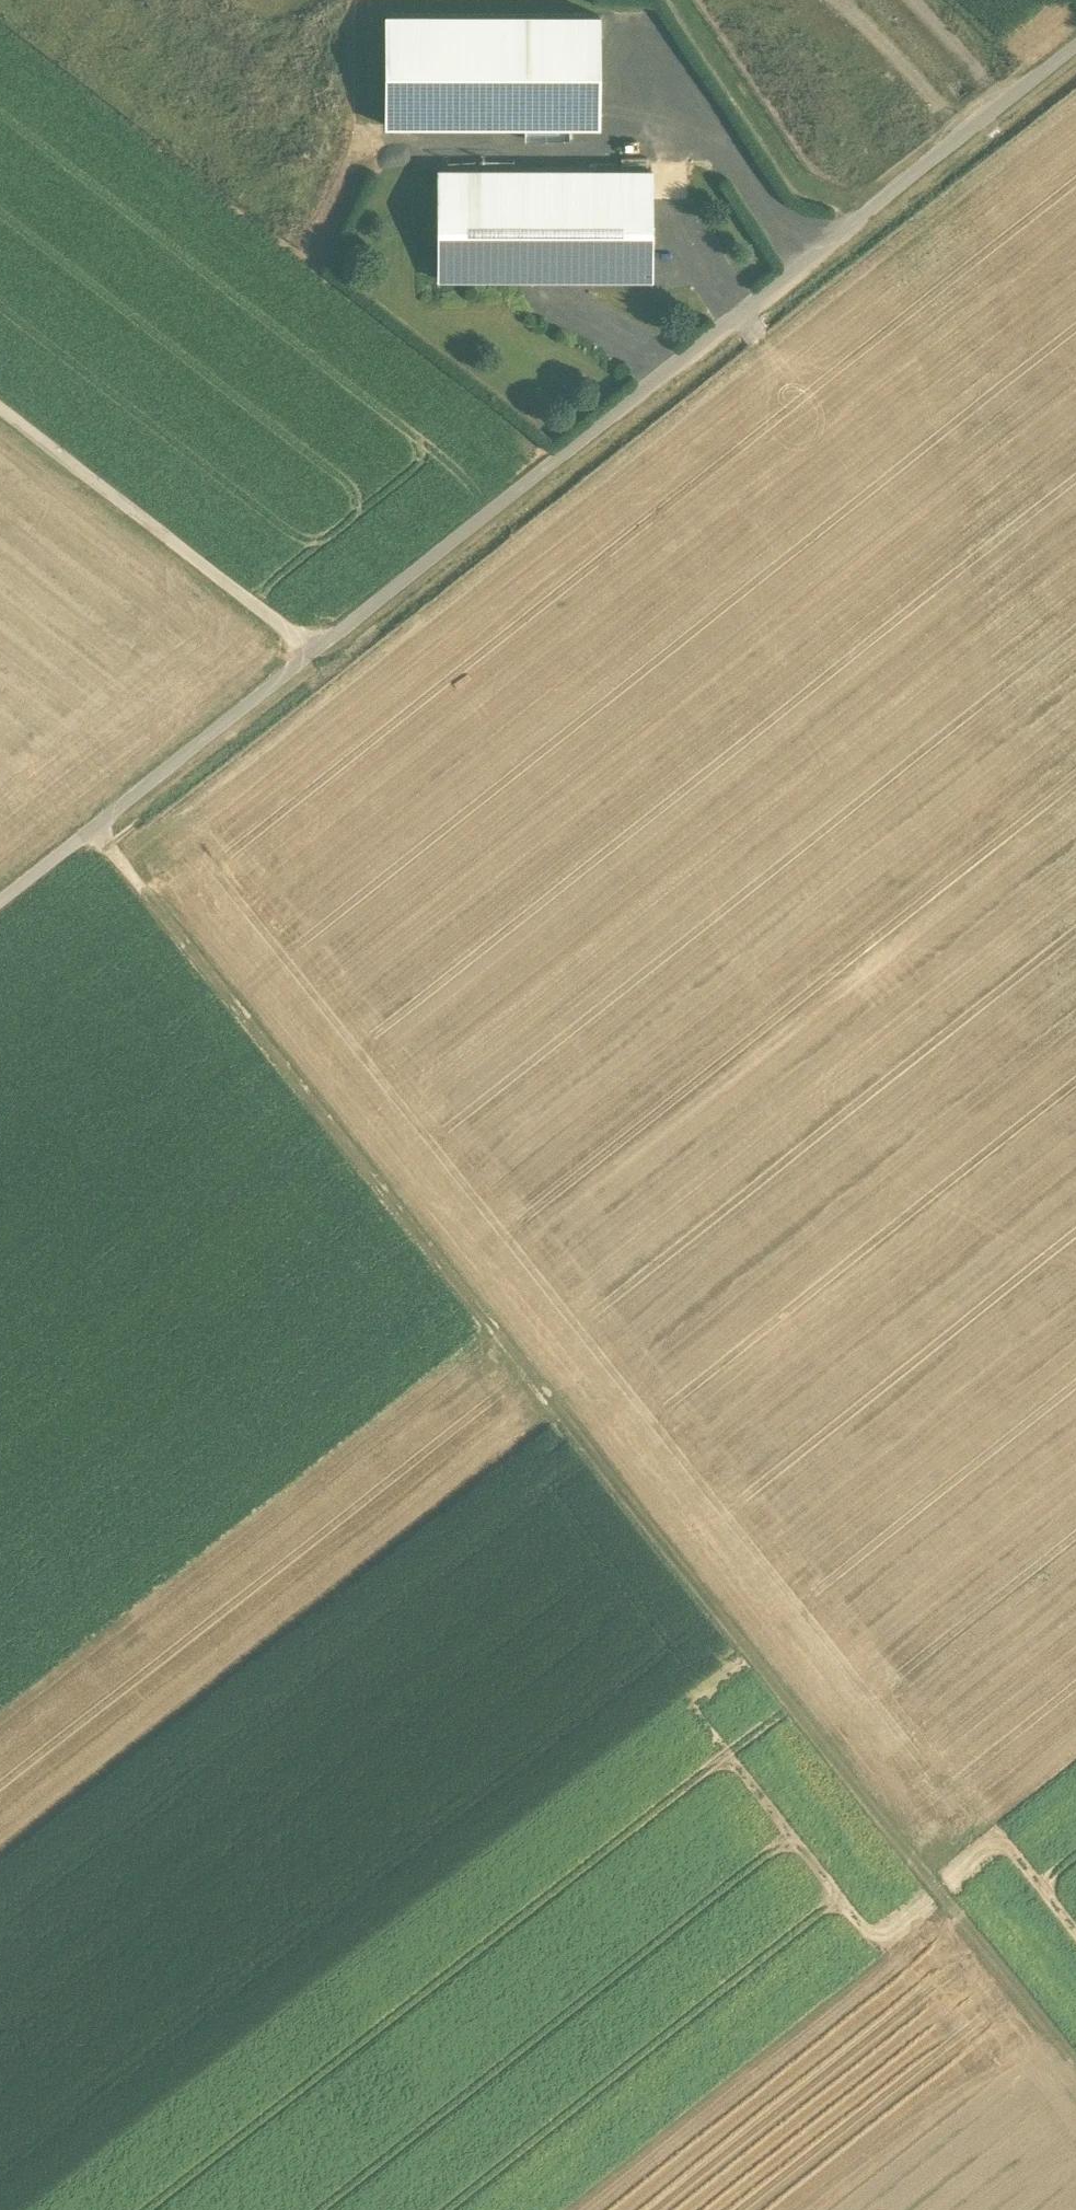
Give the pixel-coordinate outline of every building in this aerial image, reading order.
[(599,16),(386,16),(386,127),(599,127),(599,16)] [(651,171),(439,171),(439,282),(652,282),(651,171)]
